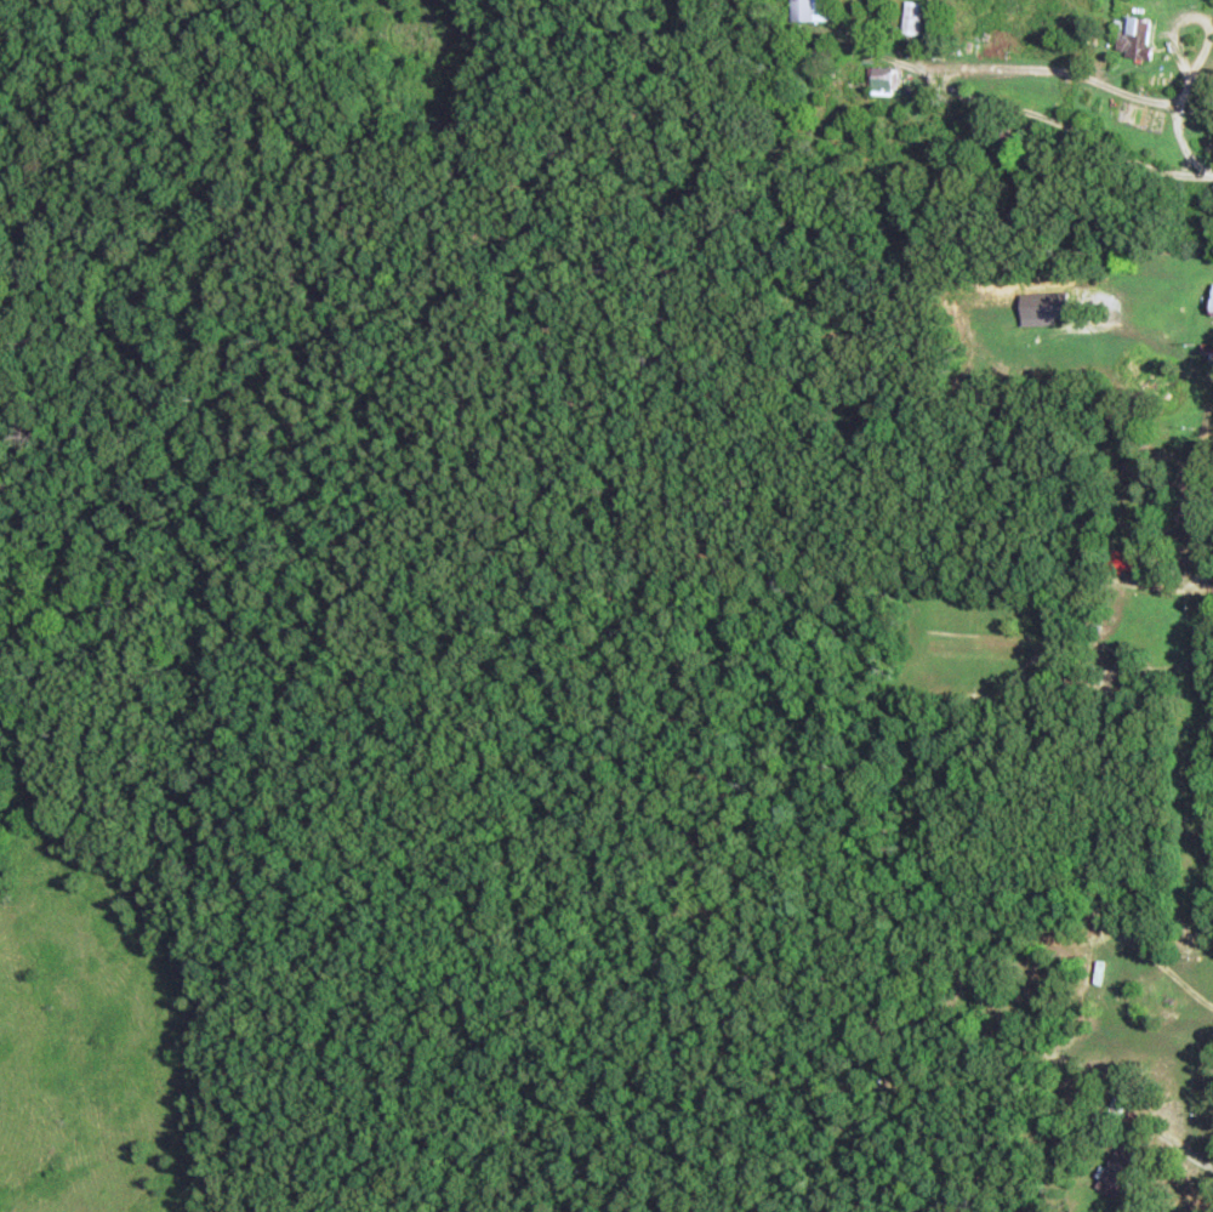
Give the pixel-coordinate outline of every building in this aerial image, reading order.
[(822,0),(785,0),(785,26),(822,26),(822,0)] [(893,38),(911,41),(917,8),(899,5),(893,38)] [(1145,24),(1117,21),(1112,59),(1140,62),(1145,24)] [(890,73),(864,72),(863,99),(889,100),(890,73)] [(1206,289),(1206,301),(1200,301),(1200,320),(1212,320),(1212,289),(1206,289)] [(1204,369),(1212,368),(1212,350),(1202,351),(1204,369)] [(1102,569),(1130,576),(1134,559),(1106,553),(1102,569)] [(1095,1007),(1103,968),(1094,966),(1086,1006),(1095,1007)] [(1103,1117),(1116,1121),(1120,1106),(1108,1102),(1103,1117)] [(1113,1202),(1135,1153),(1113,1144),(1091,1193),(1113,1202)]
